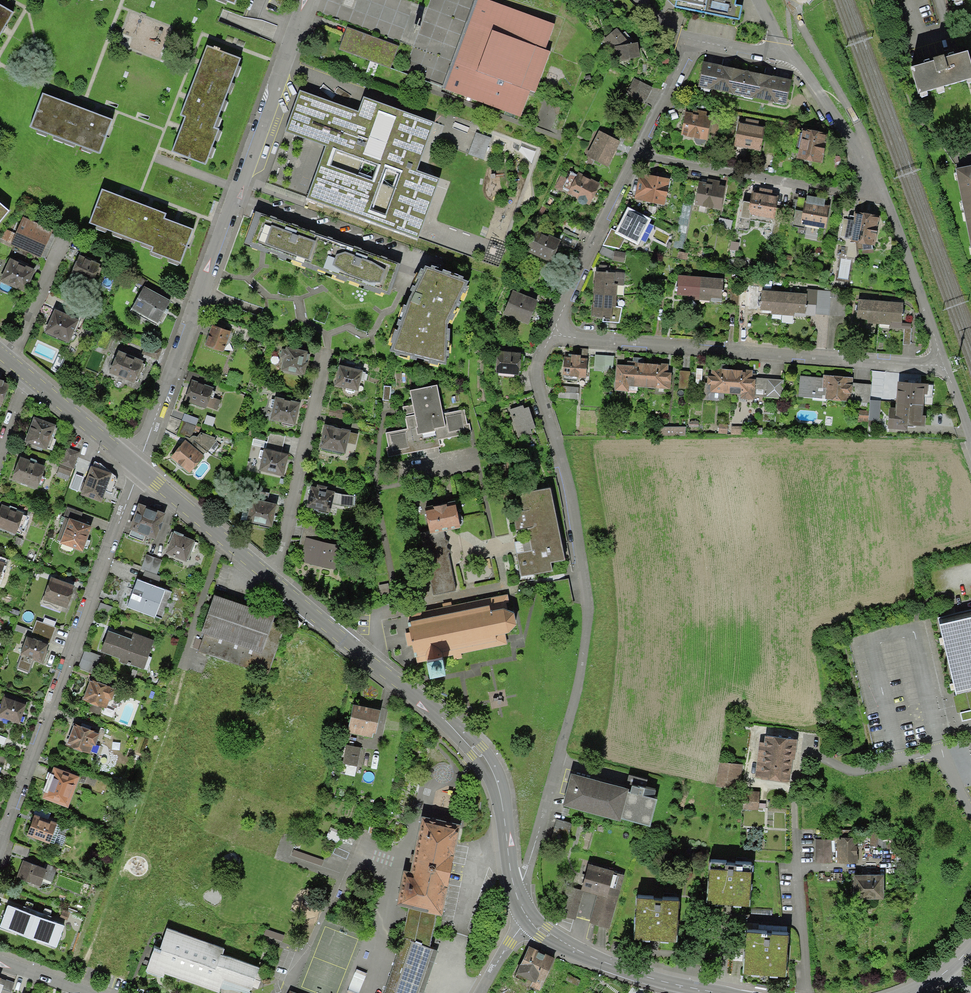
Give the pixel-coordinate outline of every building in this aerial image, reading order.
[(488,0),(474,0),(459,41),(442,88),(520,117),(529,91),(536,93),(550,52),(544,50),(554,24),(488,0)] [(676,0),(675,7),(740,20),(742,7),(736,5),(737,0),(674,0),(676,0)] [(0,7),(0,29),(10,12),(0,7)] [(424,23),(420,21),(416,34),(420,35),(424,23)] [(389,68),(397,46),(347,28),(339,49),(389,68)] [(635,43),(625,31),(621,34),(616,28),(604,39),(613,49),(616,53),(618,62),(640,58),(637,43),(635,43)] [(239,58),(204,45),(191,81),(178,116),(182,118),(170,152),(205,165),(217,130),(212,129),(239,58)] [(912,69),(920,96),(970,80),(970,58),(969,52),(946,59),(946,57),(936,60),(936,62),(912,69)] [(747,71),(704,62),(699,87),(742,96),(747,71)] [(793,81),(747,71),(742,96),(787,106),(793,81)] [(652,88),(634,79),(624,98),(642,107),(652,88)] [(357,112),(297,90),(282,132),(324,146),(306,198),(418,238),(439,179),(415,171),(433,122),(362,97),(357,112)] [(110,120),(39,93),(26,128),(97,154),(110,120)] [(693,116),(687,115),(683,137),(705,142),(710,119),(704,118),(705,114),(694,112),(693,116)] [(746,127),(741,126),(737,147),(761,152),(765,130),(758,129),(759,123),(747,121),(746,127)] [(621,142),(599,131),(586,157),(608,168),(621,142)] [(492,140),(476,134),(468,155),(484,161),(492,140)] [(825,138),(803,134),(798,159),(821,163),(825,138)] [(588,205),(599,184),(566,168),(555,189),(578,200),(579,204),(583,205),(586,204),(588,205)] [(958,171),(970,235),(970,168),(958,171)] [(669,182),(639,177),(635,199),(665,205),(669,182)] [(724,188),(700,184),(696,208),(720,212),(724,188)] [(164,214),(99,189),(86,224),(151,248),(150,252),(179,263),(191,230),(163,219),(164,214)] [(778,199),(753,195),(749,216),(774,220),(778,199)] [(798,213),(796,226),(804,228),(805,225),(827,229),(831,210),(825,209),(826,203),(810,200),(807,215),(798,213)] [(10,210),(0,201),(0,222),(10,210)] [(651,218),(628,207),(616,231),(615,232),(625,237),(638,244),(651,218)] [(400,263),(253,211),(250,219),(241,244),(388,296),(390,291),(400,263)] [(874,248),(879,218),(859,214),(858,218),(851,217),(847,239),(854,241),(853,244),(874,248)] [(51,230),(21,217),(9,245),(39,258),(51,230)] [(625,237),(615,232),(616,231),(611,229),(603,245),(619,248),(625,237)] [(526,253),(551,263),(560,240),(536,230),(526,253)] [(97,267),(98,264),(78,255),(69,275),(89,283),(94,274),(98,275),(101,269),(97,267)] [(32,270),(7,259),(0,276),(0,281),(23,292),(32,270)] [(469,283),(424,267),(408,298),(403,306),(388,347),(392,348),(446,361),(448,323),(469,283)] [(623,273),(596,272),(595,294),(616,295),(616,284),(622,284),(623,273)] [(699,296),(701,277),(679,275),(677,294),(699,296)] [(723,278),(701,277),(699,296),(711,297),(711,301),(721,301),(723,278)] [(658,280),(657,296),(665,296),(666,281),(658,280)] [(170,300),(144,287),(133,308),(158,322),(170,300)] [(806,293),(805,313),(830,315),(831,298),(831,291),(807,289),(806,293)] [(529,324),(538,300),(513,290),(503,314),(529,324)] [(730,290),(730,305),(738,306),(739,290),(730,290)] [(739,290),(738,306),(746,306),(747,291),(739,290)] [(783,311),(784,292),(762,290),(761,309),(783,311)] [(806,293),(784,292),(783,311),(795,312),(794,316),(805,316),(805,313),(806,293)] [(616,295),(595,294),(593,315),(603,315),(603,321),(619,322),(622,307),(615,306),(616,295)] [(831,298),(830,315),(845,316),(846,299),(831,298)] [(879,320),(881,301),(858,299),(857,318),(879,320)] [(903,302),(881,301),(879,320),(891,321),(891,325),(901,325),(903,302)] [(66,343),(76,320),(52,310),(42,332),(66,343)] [(229,330),(211,324),(204,343),(222,350),(229,330)] [(904,328),(903,344),(910,344),(911,329),(904,328)] [(110,333),(101,330),(96,344),(105,347),(110,333)] [(140,353),(157,359),(161,350),(144,343),(140,353)] [(309,352),(286,347),(285,349),(282,348),(280,356),(284,356),(281,368),(304,373),(309,352)] [(133,381),(141,359),(116,349),(107,371),(117,374),(118,376),(120,378),(122,378),(124,377),(133,381)] [(521,351),(497,350),(496,372),(519,373),(521,351)] [(586,369),(579,369),(580,356),(571,355),(570,368),(563,368),(562,375),(586,377),(586,369)] [(628,390),(629,385),(647,386),(649,362),(630,360),(630,364),(616,363),(614,389),(628,390)] [(673,363),(649,362),(647,386),(671,388),(673,363)] [(334,384),(346,387),(345,389),(354,391),(354,389),(356,389),(361,369),(339,364),(334,384)] [(711,374),(708,374),(707,383),(711,383),(710,391),(732,392),(733,368),(712,366),(711,374)] [(784,379),(756,377),(757,369),(733,368),(732,392),(741,393),(740,397),(755,398),(755,396),(783,398),(784,379)] [(800,375),(799,396),(852,400),(854,376),(824,373),(823,377),(800,375)] [(213,387),(191,379),(183,400),(205,407),(206,406),(216,409),(220,400),(212,397),(214,391),(212,390),(213,387)] [(896,380),(895,400),(925,403),(925,393),(928,393),(929,382),(896,380)] [(390,455),(440,446),(438,438),(471,432),(469,423),(466,423),(464,408),(442,412),(436,383),(408,388),(411,404),(402,406),(406,427),(385,431),(388,445),(385,446),(387,455),(390,455)] [(269,407),(273,407),(270,417),(281,420),(281,424),(292,426),(293,422),(294,422),(299,401),(275,396),(274,399),(271,398),(269,407)] [(924,414),(925,403),(895,400),(894,405),(891,405),(889,427),(908,429),(908,423),(926,425),(927,414),(924,414)] [(534,426),(528,407),(509,412),(515,432),(534,426)] [(28,439),(52,448),(55,439),(53,438),(57,427),(36,419),(28,439)] [(191,435),(195,425),(180,420),(175,434),(185,438),(186,436),(188,438),(190,436),(191,435)] [(352,433),(348,432),(348,430),(326,425),(320,449),(342,454),(345,441),(350,442),(352,433)] [(215,437),(199,432),(195,436),(194,435),(191,435),(190,436),(188,438),(186,436),(185,438),(170,456),(187,470),(201,453),(203,455),(216,441),(214,439),(215,437)] [(267,440),(283,443),(284,436),(269,432),(267,440)] [(267,440),(265,448),(263,447),(262,450),(260,450),(258,457),(260,458),(258,469),(283,475),(288,452),(281,451),(283,443),(267,440)] [(77,453),(65,449),(61,462),(73,466),(77,453)] [(45,476),(40,474),(43,466),(21,458),(14,477),(37,485),(41,486),(45,476)] [(90,468),(82,491),(97,497),(100,489),(110,492),(116,477),(93,460),(90,468)] [(329,490),(324,489),(325,486),(316,484),(315,487),(311,486),(306,504),(318,507),(317,511),(328,513),(333,491),(329,490)] [(564,559),(551,487),(520,493),(523,509),(513,511),(516,529),(526,527),(531,549),(516,552),(520,575),(551,569),(550,562),(564,559)] [(267,500),(268,492),(257,489),(255,497),(251,496),(245,520),(248,521),(248,523),(268,527),(268,525),(271,526),(276,502),(267,500)] [(429,532),(443,530),(461,526),(456,501),(424,507),(428,530),(429,532)] [(145,533),(154,536),(162,513),(138,505),(127,535),(142,540),(145,533)] [(26,515),(2,507),(0,511),(0,525),(20,532),(26,515)] [(87,526),(69,520),(62,541),(63,542),(61,549),(71,553),(73,545),(79,547),(87,526)] [(323,536),(302,530),(298,543),(305,545),(302,561),(333,568),(338,545),(322,541),(323,536)] [(443,530),(429,532),(428,530),(420,531),(431,595),(454,590),(447,554),(450,550),(446,548),(446,544),(448,541),(445,539),(443,530)] [(166,551),(187,560),(194,542),(173,533),(166,551)] [(155,574),(161,560),(146,554),(141,568),(155,574)] [(52,578),(45,600),(66,607),(73,586),(52,578)] [(155,615),(164,589),(137,579),(127,605),(155,615)] [(274,614),(212,593),(199,632),(261,652),(274,614)] [(508,595),(405,614),(409,638),(414,661),(425,659),(428,674),(445,670),(443,656),(508,644),(506,631),(508,630),(516,622),(513,611),(501,606),(510,604),(508,595)] [(116,608),(99,602),(96,610),(113,616),(116,608)] [(953,613),(938,616),(956,695),(953,696),(955,705),(956,711),(957,714),(960,714),(962,721),(970,719),(970,609),(953,613)] [(55,627),(35,619),(28,637),(46,643),(49,644),(55,627)] [(153,640),(132,632),(129,639),(105,630),(98,648),(122,657),(121,660),(144,669),(149,656),(147,655),(153,640)] [(38,662),(46,643),(28,637),(27,636),(20,655),(38,662)] [(99,655),(85,650),(78,668),(92,673),(99,655)] [(89,680),(83,696),(106,704),(112,689),(89,680)] [(24,704),(4,696),(0,706),(0,715),(17,722),(24,704)] [(374,732),(379,710),(352,704),(347,731),(371,736),(372,731),(374,732)] [(73,725),(66,742),(88,750),(91,742),(93,743),(96,733),(73,725)] [(800,741),(762,735),(755,778),(793,784),(800,741)] [(360,747),(346,744),(342,762),(357,765),(360,747)] [(744,765),(721,762),(717,789),(740,792),(744,765)] [(54,771),(44,795),(64,802),(73,778),(54,771)] [(630,789),(630,787),(575,772),(567,802),(623,816),(623,814),(653,822),(660,797),(646,793),(649,785),(635,782),(633,790),(630,789)] [(51,842),(58,824),(33,815),(27,833),(51,842)] [(402,905),(407,906),(437,912),(441,913),(449,872),(451,862),(455,844),(459,823),(452,822),(420,815),(409,871),(402,869),(395,904),(401,905),(402,905)] [(573,823),(556,818),(549,844),(566,848),(573,823)] [(298,838),(297,838),(291,854),(323,864),(325,860),(300,851),(304,840),(298,838)] [(837,839),(815,840),(816,862),(837,862),(837,839)] [(860,839),(837,839),(837,862),(860,861),(860,839)] [(29,847),(14,842),(10,852),(25,857),(29,847)] [(25,861),(19,878),(37,885),(40,877),(50,881),(54,871),(25,861)] [(754,863),(713,861),(711,900),(727,901),(752,902),(754,863)] [(624,873),(589,863),(582,890),(598,894),(590,923),(609,928),(624,873)] [(885,875),(857,876),(857,899),(885,899),(885,875)] [(574,918),(582,890),(568,886),(561,914),(574,918)] [(683,897),(641,895),(639,936),(657,937),(681,938),(683,897)] [(7,905),(0,925),(0,928),(56,948),(64,926),(7,905)] [(437,912),(407,906),(407,910),(404,927),(402,937),(411,940),(394,992),(423,992),(437,950),(430,947),(432,937),(437,912)] [(70,913),(62,910),(59,917),(67,920),(70,913)] [(157,948),(152,946),(143,970),(147,972),(161,977),(163,972),(218,992),(219,990),(223,979),(227,980),(250,989),(251,986),(258,965),(220,952),(222,947),(165,927),(157,948)] [(793,933),(750,930),(748,950),(746,969),(789,973),(793,933)] [(383,992),(394,992),(411,940),(402,937),(397,954),(383,992)] [(555,957),(529,945),(514,977),(540,989),(555,957)] [(219,990),(221,990),(222,989),(224,989),(238,989),(243,991),(244,991),(249,992),(250,991),(250,990),(251,986),(250,989),(223,979),(219,990)]
